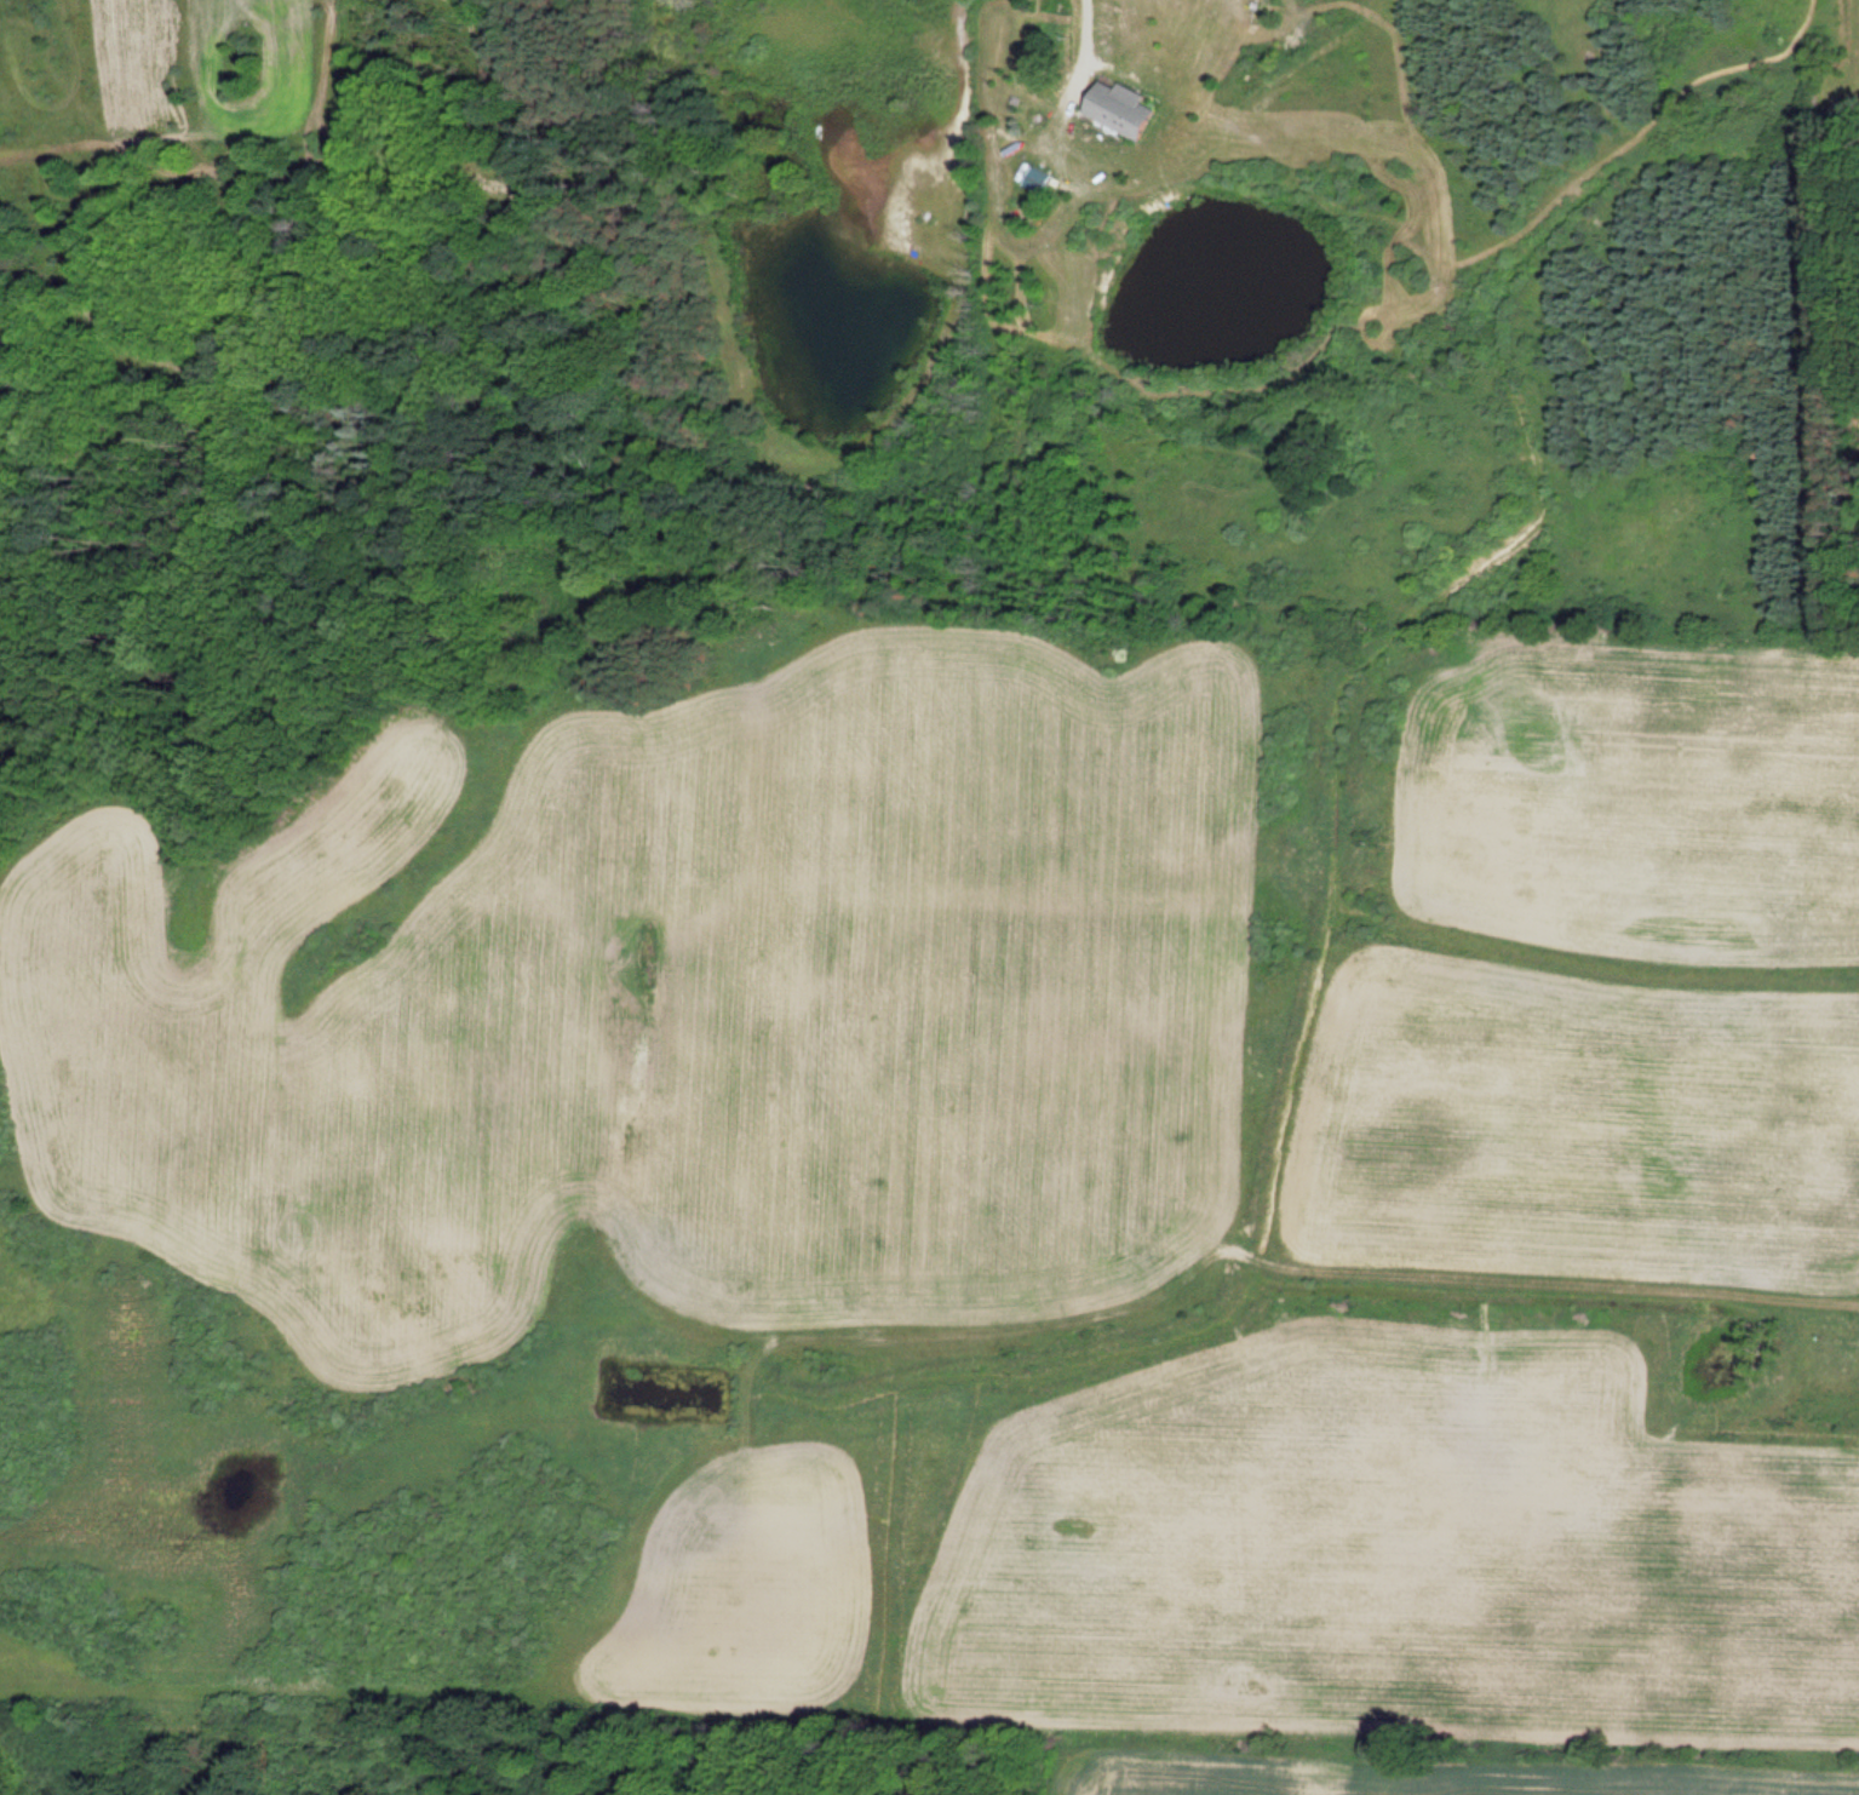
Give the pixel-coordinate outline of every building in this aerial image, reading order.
[(1154,95),(1108,76),(1092,116),(1152,140),(1165,108),(1151,102),(1154,95)]
